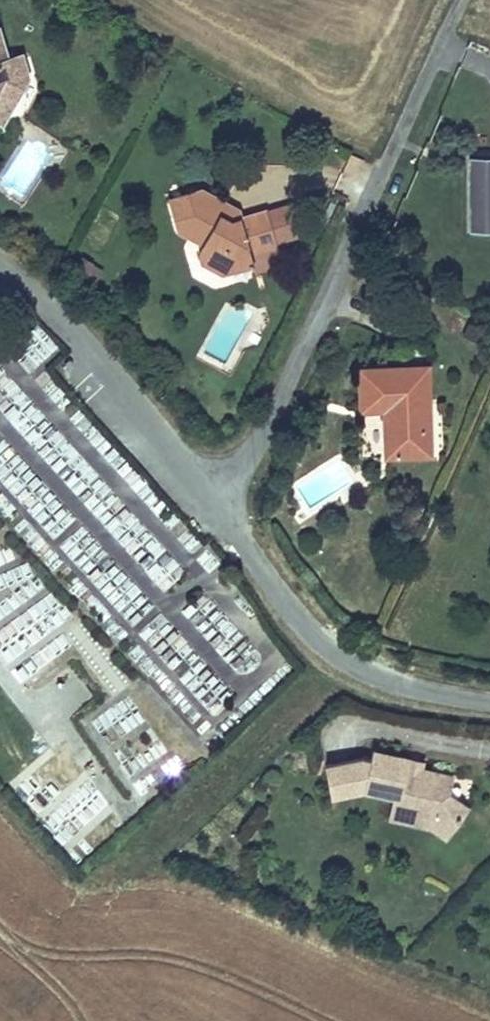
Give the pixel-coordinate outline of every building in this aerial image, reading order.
[(0,23),(0,123),(5,126),(33,78),(27,49),(12,53),(4,22),(0,23)] [(467,154),(467,233),(489,232),(489,154),(467,154)] [(238,215),(234,203),(201,186),(166,197),(175,232),(199,244),(196,251),(199,262),(220,273),(249,265),(252,275),(283,265),(276,244),(302,235),(288,200),(238,215)] [(471,314),(462,335),(483,344),(489,327),(489,322),(471,314)] [(20,345),(38,366),(59,348),(41,327),(20,345)] [(382,458),(432,456),(429,362),(355,364),(356,412),(381,412),(382,458)] [(360,757),(322,764),(327,793),(359,788),(361,788),(365,789),(391,795),(401,797),(406,798),(403,810),(428,816),(432,817),(439,821),(448,828),(464,805),(446,792),(450,774),(418,767),(405,764),(406,757),(370,748),(367,759),(360,757)] [(420,760),(406,757),(405,764),(418,767),(420,760)] [(428,826),(443,836),(448,828),(439,821),(432,817),(428,816),(403,810),(406,798),(401,797),(391,795),(386,816),(428,826)]
